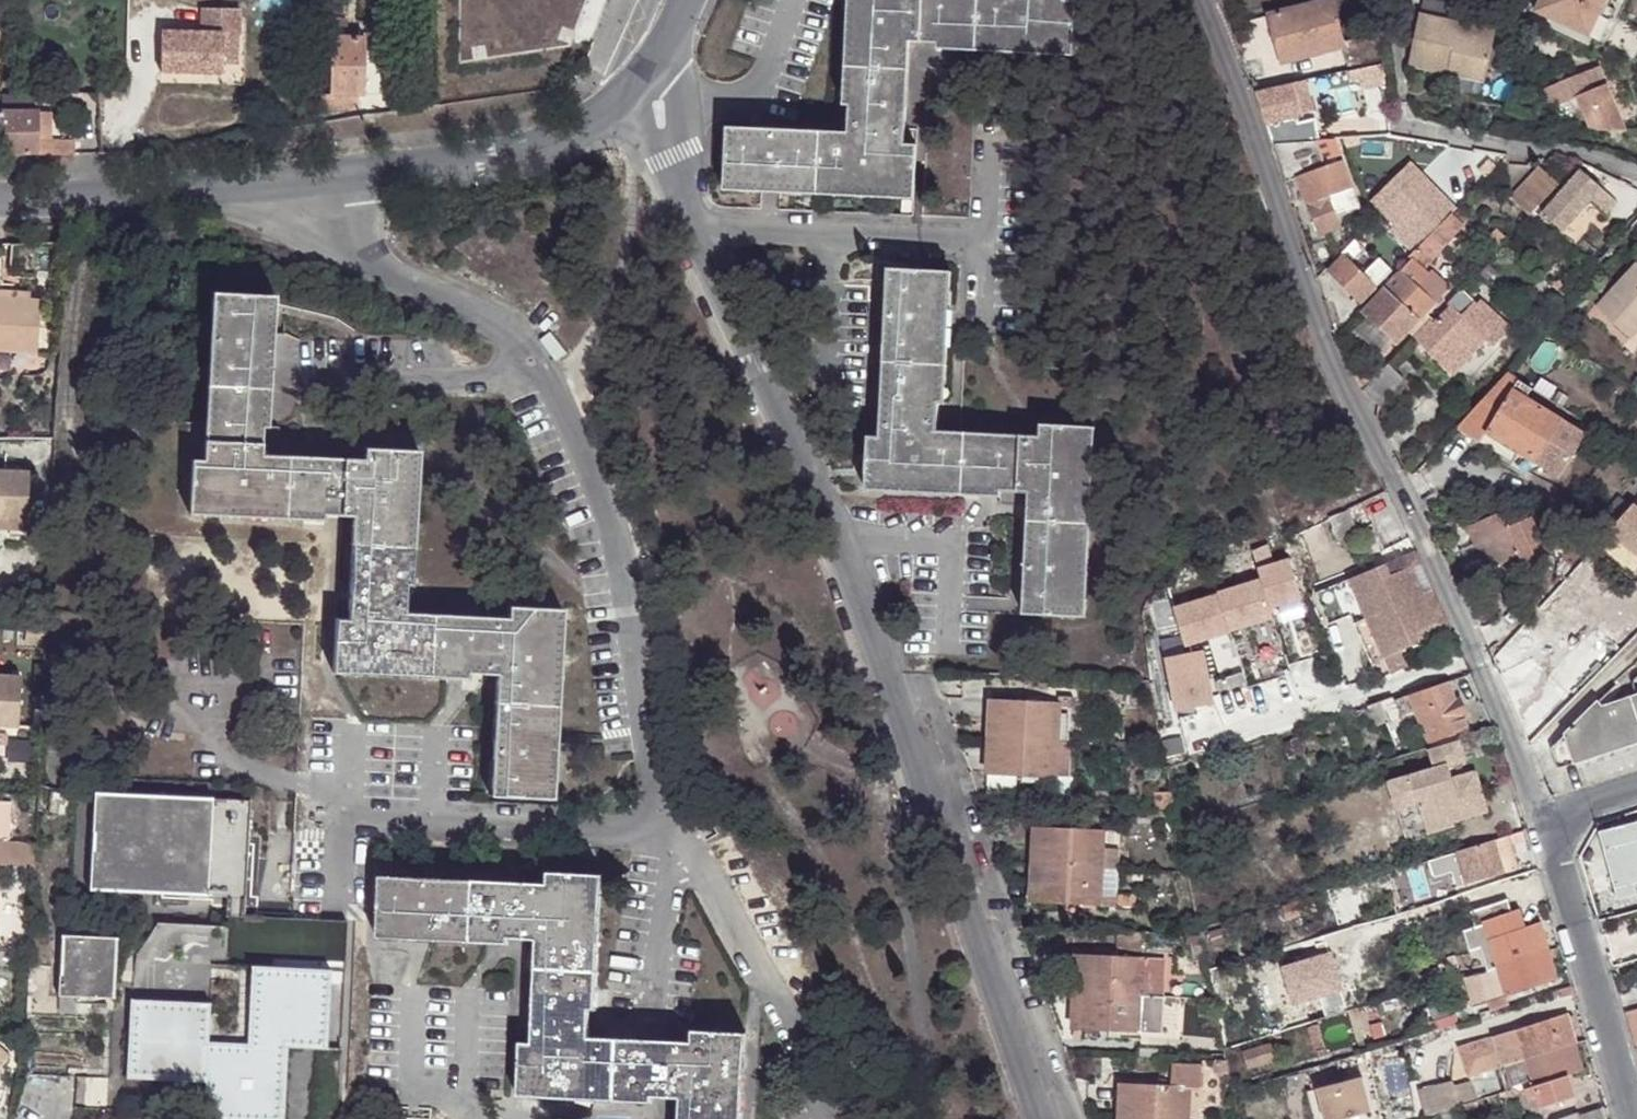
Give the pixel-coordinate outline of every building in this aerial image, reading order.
[(458,64),(569,47),(587,0),(459,0),(458,64)] [(846,96),(851,96),(851,123),(728,117),(725,183),(914,191),(915,133),(903,132),(907,29),(934,30),(933,37),(1072,43),(1074,0),(850,0),(846,96)] [(1385,65),(1384,65),(1383,33),(1345,43),(1335,0),(1334,0),(1252,19),(1255,34),(1275,29),(1283,61),(1345,47),(1350,71),(1385,65)] [(1568,24),(1589,34),(1605,2),(1607,0),(1540,0),(1536,8),(1568,24)] [(1618,9),(1605,2),(1589,34),(1601,40),(1618,9)] [(203,38),(163,38),(162,79),(224,79),(225,70),(225,40),(240,40),(241,40),(241,15),(203,14),(203,38)] [(1407,68),(1484,87),(1496,35),(1419,17),(1407,68)] [(326,97),(325,110),(356,111),(355,98),(362,97),(362,39),(327,40),(326,97)] [(240,40),(225,40),(225,70),(239,70),(240,40)] [(1576,102),(1587,130),(1609,131),(1610,131),(1625,132),(1617,112),(1599,70),(1573,81),(1574,96),(1576,102)] [(1345,81),(1344,73),(1330,76),(1331,84),(1345,81)] [(1574,96),(1573,81),(1542,92),(1550,112),(1576,102),(1574,96)] [(1292,82),(1255,89),(1254,89),(1265,123),(1303,116),(1292,82)] [(326,97),(312,96),(310,97),(310,111),(325,110),(326,97)] [(0,113),(0,154),(37,155),(39,114),(0,113)] [(1272,142),(1276,142),(1302,139),(1300,129),(1289,131),(1288,125),(1267,128),(1270,141),(1272,142)] [(1302,139),(1276,142),(1281,159),(1282,162),(1283,166),(1283,174),(1284,175),(1286,182),(1298,178),(1319,234),(1339,227),(1335,216),(1359,208),(1342,161),(1325,167),(1315,139),(1302,139)] [(1281,159),(1276,142),(1272,142),(1283,174),(1283,166),(1282,162),(1281,159)] [(1370,198),(1382,210),(1420,172),(1408,160),(1370,198)] [(1529,216),(1559,184),(1539,165),(1509,197),(1529,216)] [(1608,195),(1599,187),(1582,171),(1543,214),(1561,230),(1590,198),(1598,206),(1608,195)] [(1414,250),(1452,211),(1456,207),(1420,172),(1382,210),(1393,221),(1388,226),(1414,250)] [(1414,250),(1408,256),(1410,258),(1419,266),(1462,221),(1452,211),(1414,250)] [(1375,237),(1365,227),(1342,249),(1349,255),(1360,245),(1364,248),(1375,237)] [(1496,228),(1490,235),(1501,245),(1507,238),(1496,228)] [(1501,245),(1490,235),(1480,245),(1491,255),(1501,245)] [(1359,300),(1392,267),(1379,253),(1361,271),(1343,253),(1328,268),(1359,300)] [(1395,341),(1443,291),(1419,266),(1410,258),(1361,309),(1395,341)] [(0,260),(0,356),(38,357),(40,304),(1,301),(3,260),(0,260)] [(1086,606),(1092,414),(1039,412),(1038,425),(936,420),(936,393),(945,393),(949,263),(886,260),(879,429),(867,429),(865,485),(997,492),(998,485),(1027,487),(1023,603),(1086,606)] [(1595,306),(1630,338),(1636,330),(1636,263),(1595,306)] [(1474,301),(1460,287),(1446,301),(1450,305),(1433,322),(1430,319),(1414,336),(1451,372),(1484,337),(1492,345),(1505,330),(1474,301)] [(266,435),(275,304),(213,299),(202,460),(193,459),(188,516),(323,525),(324,519),(353,521),(346,625),(333,625),(330,680),(465,689),(466,681),(496,684),(488,805),(550,810),(564,622),(503,618),(503,631),(402,624),(405,598),(410,597),(418,462),(363,458),(362,472),(257,464),(259,435),(266,435)] [(1506,371),(1456,428),(1480,443),(1487,432),(1523,455),(1516,465),(1527,471),(1533,461),(1560,478),(1585,436),(1512,390),(1519,379),(1506,371)] [(1554,386),(1538,377),(1531,389),(1547,399),(1554,386)] [(28,476),(0,475),(0,526),(26,527),(28,476)] [(1607,532),(1636,557),(1636,499),(1607,532)] [(1358,528),(1349,506),(1328,515),(1336,538),(1358,528)] [(1520,552),(1527,569),(1551,559),(1532,514),(1508,524),(1501,508),(1468,523),(1486,566),(1502,560),(1520,552)] [(1433,587),(1416,550),(1411,564),(1423,592),(1433,587)] [(1509,577),(1527,569),(1520,552),(1502,560),(1509,577)] [(1404,647),(1421,639),(1417,627),(1435,620),(1423,592),(1411,564),(1387,574),(1394,593),(1379,599),(1372,580),(1368,570),(1339,583),(1350,610),(1364,605),(1376,634),(1362,640),(1371,660),(1383,654),(1390,670),(1410,660),(1404,647)] [(1583,574),(1575,566),(1556,587),(1565,594),(1583,574)] [(1329,618),(1350,610),(1339,583),(1317,593),(1329,618)] [(1421,639),(1449,626),(1433,587),(1423,592),(1435,620),(1417,627),(1421,639)] [(1364,605),(1350,610),(1362,640),(1376,634),(1364,605)] [(1520,721),(1527,745),(1583,688),(1565,672),(1544,694),(1541,697),(1536,702),(1535,701),(1520,721)] [(20,726),(23,676),(0,675),(0,725),(20,726)] [(1455,695),(1448,677),(1408,689),(1429,741),(1468,729),(1463,715),(1466,713),(1459,694),(1455,695)] [(1600,705),(1595,701),(1549,747),(1555,767),(1636,741),(1636,689),(1600,705)] [(1051,768),(1055,694),(986,690),(982,763),(1051,768)] [(1404,691),(1394,694),(1390,695),(1396,710),(1386,715),(1389,723),(1413,713),(1404,691)] [(1387,782),(1394,807),(1416,800),(1425,830),(1452,822),(1449,811),(1458,808),(1461,818),(1485,810),(1473,771),(1444,780),(1440,767),(1465,759),(1458,737),(1422,748),(1429,769),(1387,782)] [(253,798),(95,793),(91,892),(171,894),(234,896),(249,897),(250,864),(253,798)] [(1092,896),(1097,823),(1028,818),(1024,891),(1092,896)] [(1513,872),(1503,837),(1494,840),(1504,874),(1513,872)] [(1613,889),(1636,883),(1636,839),(1602,849),(1613,889)] [(1440,856),(1428,859),(1433,875),(1433,878),(1435,878),(1459,871),(1464,886),(1504,874),(1494,840),(1483,843),(1456,851),(1440,856)] [(379,877),(374,942),(510,953),(510,945),(540,948),(532,1054),(526,1053),(522,1106),(660,1117),(661,1108),(689,1110),(689,1118),(749,1118),(755,1044),(695,1040),(694,1053),(589,1045),(591,1017),(599,1017),(608,884),(548,879),(547,890),(379,877)] [(1505,902),(1498,881),(1466,891),(1472,912),(1505,902)] [(1462,907),(1458,893),(1426,903),(1430,916),(1462,907)] [(248,921),(249,897),(234,896),(234,920),(248,921)] [(1474,927),(1486,971),(1547,953),(1539,925),(1522,930),(1517,915),(1474,927)] [(121,939),(63,937),(61,996),(119,1000),(121,939)] [(1157,982),(1158,950),(1071,945),(1066,1016),(1133,1022),(1136,981),(1157,982)] [(1486,971),(1477,974),(1486,1002),(1504,997),(1555,982),(1547,953),(1486,971)] [(1446,962),(1423,978),(1427,988),(1460,979),(1454,959),(1446,962)] [(131,999),(127,1075),(206,1078),(206,1115),(272,1118),(288,1118),(292,1047),(331,1049),(336,972),(255,968),(251,1041),(213,1040),(214,1002),(131,999)] [(1575,1003),(1570,988),(1559,992),(1564,1007),(1575,1003)] [(1504,997),(1486,1002),(1489,1014),(1507,1008),(1508,1008),(1504,997)] [(1521,1053),(1523,1061),(1558,1051),(1542,997),(1508,1008),(1515,1031),(1490,1038),(1496,1060),(1521,1053)] [(1634,1045),(1636,1044),(1636,1011),(1625,1014),(1628,1025),(1634,1045)] [(1269,1062),(1264,1046),(1236,1054),(1241,1071),(1269,1062)] [(0,1067),(9,1058),(0,1049),(0,1067)] [(1558,1051),(1523,1061),(1537,1109),(1571,1098),(1558,1051)] [(1181,1079),(1114,1074),(1111,1118),(1179,1118),(1181,1079)] [(1372,1077),(1326,1089),(1334,1118),(1380,1105),(1372,1077)] [(1474,1099),(1466,1082),(1445,1091),(1456,1107),(1474,1099)]
